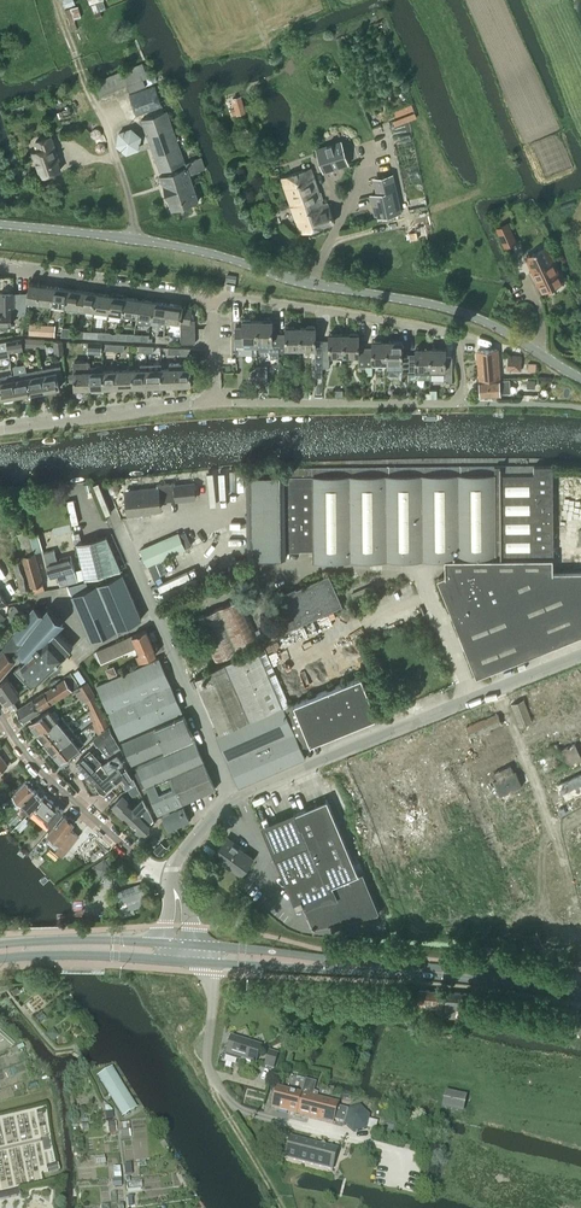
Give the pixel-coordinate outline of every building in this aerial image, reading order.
[(127,85),(130,91),(157,81),(154,74),(148,76),(142,62),(94,82),(100,96),(127,85)] [(137,115),(162,107),(155,86),(130,95),(137,115)] [(173,168),(173,171),(160,175),(172,210),(199,201),(190,174),(205,168),(201,157),(185,162),(167,111),(141,119),(160,172),(173,168)] [(130,127),(118,132),(116,145),(126,154),(139,149),(141,136),(130,127)] [(57,154),(58,154),(52,135),(35,141),(38,150),(33,152),(41,176),(62,169),(57,154)] [(317,148),(324,172),(348,164),(341,141),(317,148)] [(301,233),(335,222),(329,203),(323,204),(311,168),(282,178),(301,233)] [(371,195),(376,217),(400,211),(396,190),(395,190),(392,174),(377,178),(380,193),(371,195)] [(508,223),(496,228),(505,247),(507,246),(516,242),(510,229),(508,223)] [(535,252),(532,253),(540,269),(533,272),(543,292),(562,282),(546,247),(537,251),(536,250),(534,251),(535,252)] [(26,301),(36,302),(38,286),(28,284),(27,292),(0,293),(0,325),(11,324),(10,314),(24,313),(26,301)] [(38,286),(36,302),(51,304),(53,288),(38,286)] [(53,288),(51,304),(64,306),(67,290),(53,288)] [(67,290),(64,306),(79,308),(81,292),(67,290)] [(81,292),(79,308),(93,310),(95,294),(81,292)] [(95,294),(93,310),(108,312),(110,296),(95,294)] [(110,296),(108,312),(109,313),(109,315),(121,316),(121,314),(122,314),(124,298),(110,296)] [(124,298),(122,314),(136,316),(139,300),(124,298)] [(139,300),(136,316),(151,318),(153,302),(139,300)] [(153,302),(151,318),(165,320),(167,304),(153,302)] [(167,304),(165,320),(180,323),(180,321),(190,321),(192,310),(182,308),(182,306),(167,304)] [(242,341),(257,341),(257,321),(251,321),(251,319),(243,319),(243,321),(242,327),(236,327),(236,345),(242,345),(242,341)] [(257,321),(257,341),(257,347),(268,347),(271,357),(279,357),(279,352),(278,352),(278,335),(272,335),(272,321),(272,319),(264,319),(264,321),(257,321)] [(180,323),(180,329),(195,329),(195,321),(190,321),(180,321),(180,323)] [(35,324),(34,334),(47,335),(47,329),(48,324),(35,324)] [(278,352),(279,352),(285,352),(286,348),(300,348),(301,328),(294,328),(294,326),(286,326),(286,328),(286,335),(278,335),(278,352)] [(301,328),(300,348),(315,348),(315,359),(322,359),(323,342),(315,342),(316,328),(315,328),(315,326),(307,326),(307,328),(301,328)] [(62,327),(61,336),(76,337),(77,330),(70,330),(70,328),(62,327)] [(323,342),(322,359),(322,367),(329,367),(329,355),(344,355),(344,335),(337,334),(337,333),(330,332),(330,334),(329,334),(329,342),(323,342)] [(344,335),(344,355),(358,355),(358,366),(365,366),(366,349),(359,348),(359,335),(358,335),(358,333),(351,333),(350,335),(344,335)] [(180,336),(180,343),(195,343),(195,335),(180,336)] [(21,338),(22,346),(37,347),(37,338),(22,337),(22,338),(21,338)] [(7,342),(8,350),(9,352),(23,349),(22,346),(21,338),(7,340),(7,342)] [(37,338),(37,347),(44,347),(45,339),(37,338)] [(366,349),(365,366),(366,374),(372,374),(372,361),(387,362),(387,341),(380,341),(380,339),(373,339),(373,341),(372,341),(372,349),(366,349)] [(387,362),(387,369),(402,369),(402,373),(409,373),(409,355),(402,355),(402,342),(401,342),(401,340),(393,339),(393,341),(387,341),(387,362)] [(64,352),(63,341),(54,341),(55,352),(64,352)] [(8,350),(7,342),(0,344),(0,351),(8,350)] [(409,355),(409,373),(415,373),(415,368),(431,368),(431,348),(424,348),(424,346),(416,346),(416,348),(416,356),(409,355)] [(431,348),(431,368),(445,368),(445,382),(452,382),(453,358),(446,358),(446,348),(445,348),(445,346),(437,346),(437,348),(431,348)] [(176,347),(175,354),(183,354),(183,355),(189,355),(190,348),(183,348),(176,347)] [(497,349),(478,350),(482,397),(501,395),(501,393),(505,392),(504,380),(500,380),(497,349)] [(515,355),(514,369),(520,370),(522,355),(515,355)] [(161,369),(161,385),(176,385),(176,368),(175,368),(175,362),(169,362),(169,369),(161,369)] [(536,363),(528,363),(527,370),(536,371),(536,363)] [(132,370),(133,386),(147,386),(147,369),(146,369),(146,364),(140,364),(140,370),(132,370)] [(147,369),(147,386),(161,385),(161,369),(153,369),(152,364),(146,364),(146,369),(147,369)] [(88,366),(89,388),(104,388),(103,371),(95,371),(94,365),(88,366)] [(42,375),(45,391),(59,389),(58,382),(63,381),(60,366),(40,369),(42,375)] [(74,389),(89,388),(88,366),(82,366),(83,372),(74,372),(74,389)] [(176,368),(176,385),(191,384),(190,368),(176,368)] [(31,394),(45,391),(42,375),(40,369),(27,372),(28,378),(31,394)] [(103,371),(104,388),(118,387),(118,370),(103,371)] [(118,370),(118,387),(133,386),(132,370),(118,370)] [(17,396),(14,380),(13,374),(0,377),(0,390),(2,399),(17,396)] [(31,394),(28,378),(14,380),(17,396),(31,394)] [(527,387),(536,387),(536,379),(527,379),(527,387)] [(430,392),(425,392),(425,398),(437,398),(437,390),(430,390),(430,392)] [(160,501),(175,500),(175,501),(196,498),(194,482),(176,483),(176,482),(158,484),(158,488),(140,489),(139,492),(127,493),(129,514),(142,513),(142,511),(161,509),(160,501)] [(179,533),(141,549),(148,565),(185,549),(179,533)] [(20,556),(12,558),(12,559),(20,589),(31,586),(33,594),(42,591),(45,590),(43,583),(44,583),(35,552),(30,535),(18,538),(21,550),(22,555),(20,556)] [(121,570),(106,536),(77,543),(85,578),(121,570)] [(43,553),(45,563),(49,578),(56,576),(59,586),(76,581),(70,557),(56,560),(53,550),(43,553)] [(445,559),(445,574),(438,578),(477,676),(516,660),(580,634),(580,595),(508,625),(479,562),(445,559)] [(142,618),(123,574),(122,573),(72,594),(92,640),(142,618)] [(286,630),(342,605),(329,575),(296,590),(296,588),(272,598),(286,630)] [(8,604),(0,590),(0,606),(8,604)] [(260,641),(241,597),(195,617),(215,661),(260,641)] [(0,656),(0,676),(15,661),(11,656),(18,647),(28,657),(13,672),(29,689),(74,647),(57,629),(66,621),(51,605),(45,610),(37,602),(1,649),(4,652),(0,656)] [(16,607),(10,615),(16,619),(22,611),(16,607)] [(101,661),(118,654),(137,645),(140,652),(137,653),(140,661),(157,653),(154,647),(146,629),(135,634),(97,651),(101,661)] [(220,732),(216,734),(240,787),(306,758),(301,746),(293,728),(297,726),(293,715),(288,717),(284,707),(290,705),(264,648),(218,668),(203,674),(196,678),(220,732)] [(182,711),(167,675),(159,658),(96,685),(119,738),(182,711)] [(293,728),(301,746),(378,715),(362,675),(290,705),(284,707),(288,717),(293,715),(297,726),(293,728)] [(5,705),(12,698),(18,694),(6,677),(2,680),(0,682),(0,698),(5,705)] [(22,722),(23,721),(70,690),(63,679),(15,711),(22,722)] [(78,687),(87,700),(94,695),(91,689),(86,682),(78,687)] [(87,700),(92,708),(98,704),(99,703),(94,695),(87,700)] [(89,710),(96,720),(102,716),(103,714),(102,712),(103,711),(98,704),(92,708),(89,710)] [(28,724),(37,735),(56,720),(48,709),(28,724)] [(183,715),(122,742),(131,764),(193,737),(183,715)] [(56,720),(37,735),(44,744),(69,725),(62,716),(56,720)] [(108,725),(102,716),(96,720),(102,729),(108,725)] [(69,725),(44,744),(52,754),(77,735),(69,725)] [(98,746),(104,742),(112,753),(117,750),(117,751),(117,752),(121,749),(112,734),(107,728),(105,730),(105,731),(93,740),(98,746)] [(77,735),(52,754),(60,763),(84,744),(77,735)] [(195,741),(137,767),(146,787),(157,815),(216,789),(195,741)] [(75,764),(87,777),(102,762),(101,762),(90,751),(75,764)] [(102,762),(87,777),(103,795),(120,779),(121,778),(124,782),(134,776),(117,752),(117,751),(101,762),(102,762)] [(8,765),(0,754),(0,771),(8,765)] [(137,767),(132,769),(142,789),(146,787),(137,767)] [(124,783),(127,788),(137,781),(134,777),(124,783)] [(26,780),(13,792),(18,799),(31,811),(33,808),(41,798),(34,791),(35,790),(32,787),(33,786),(33,784),(29,780),(26,780)] [(31,811),(29,814),(41,823),(46,818),(47,818),(52,823),(62,810),(43,795),(41,798),(33,808),(31,811)] [(124,818),(130,823),(147,804),(143,797),(143,796),(134,805),(123,795),(113,806),(110,809),(115,814),(122,820),(124,818)] [(301,898),(305,908),(314,928),(379,913),(363,874),(359,875),(327,800),(295,813),(308,845),(277,858),(295,901),(301,898)] [(147,804),(130,823),(137,829),(134,832),(139,837),(142,837),(151,827),(148,825),(154,818),(147,804)] [(168,830),(189,821),(183,806),(161,816),(168,830)] [(57,820),(48,831),(49,832),(60,842),(55,848),(63,855),(71,846),(79,836),(70,828),(72,826),(75,822),(74,821),(74,819),(70,815),(67,816),(66,815),(65,816),(64,815),(58,821),(57,820)] [(24,816),(15,826),(20,831),(30,821),(24,816)] [(280,820),(265,826),(263,827),(270,842),(287,835),(280,820)] [(241,875),(253,859),(239,848),(240,847),(228,838),(214,857),(226,865),(227,864),(241,875)] [(115,913),(145,905),(147,904),(141,883),(112,891),(114,898),(117,897),(120,907),(113,909),(115,913)] [(420,989),(418,1006),(418,1007),(425,1007),(426,1000),(437,1001),(436,1012),(442,1013),(444,991),(420,989)] [(447,991),(445,1008),(466,1010),(467,993),(447,991)] [(262,1047),(231,1038),(226,1055),(256,1065),(262,1047)] [(278,1055),(269,1052),(265,1067),(274,1070),(278,1055)] [(111,1068),(97,1077),(122,1117),(136,1108),(111,1068)] [(333,1124),(334,1121),(344,1123),(353,1133),(367,1129),(375,1131),(378,1122),(369,1119),(370,1116),(360,1106),(347,1110),(338,1107),(339,1103),(316,1097),(317,1095),(314,1094),(317,1083),(306,1080),(302,1094),(278,1088),(272,1109),(333,1124)] [(442,1108),(462,1113),(466,1096),(446,1091),(442,1108)] [(291,1138),(286,1159),(332,1171),(338,1150),(291,1138)]
